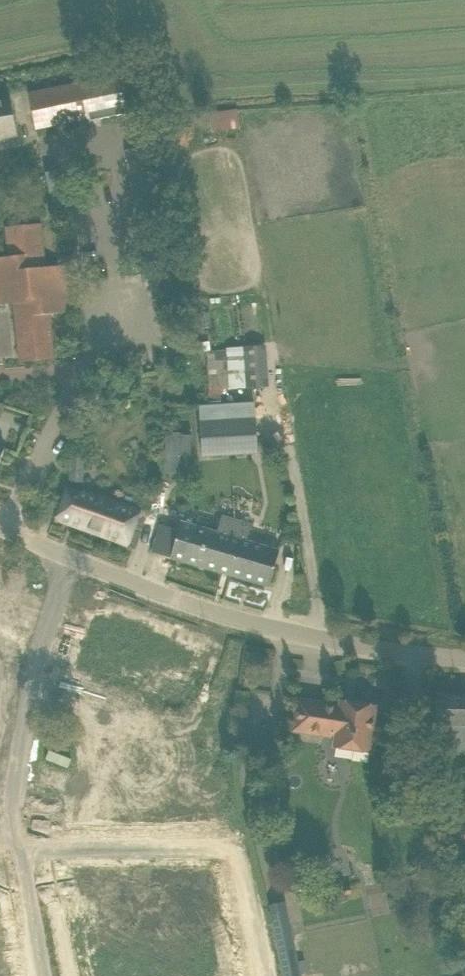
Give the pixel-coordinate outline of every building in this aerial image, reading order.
[(38,89),(27,91),(35,129),(100,115),(101,120),(127,115),(118,73),(88,79),(38,89)] [(10,99),(0,101),(0,140),(17,137),(10,99)] [(67,138),(44,144),(50,168),(74,161),(67,137),(67,138)] [(74,165),(52,171),(58,194),(80,188),(74,165)] [(0,257),(0,304),(12,303),(18,362),(54,359),(49,313),(71,311),(66,264),(45,266),(41,223),(4,226),(7,256),(0,257)] [(244,346),(246,387),(267,386),(265,345),(244,346)] [(255,405),(227,406),(230,454),(258,453),(255,405)] [(230,454),(227,406),(199,408),(202,456),(230,454)] [(70,457),(70,482),(82,482),(83,457),(70,457)] [(68,486),(56,520),(127,545),(140,510),(83,488),(82,491),(68,486)] [(160,524),(151,552),(269,586),(280,549),(247,539),(251,523),(247,522),(255,497),(241,493),(234,518),(222,515),(217,530),(181,519),(178,528),(160,524)] [(199,690),(211,655),(112,622),(100,657),(199,690)] [(464,753),(464,694),(436,693),(434,752),(464,753)] [(333,738),(332,747),(372,754),(376,728),(373,727),(376,706),(340,701),(340,705),(297,699),(292,731),(333,738)] [(98,775),(97,775),(97,818),(98,818),(122,818),(122,791),(135,791),(135,765),(121,765),(121,775),(98,775)] [(168,765),(154,765),(154,791),(167,791),(167,818),(192,818),(192,775),(168,775),(168,765)] [(203,879),(160,888),(164,908),(176,905),(180,923),(223,914),(217,888),(205,891),(203,879)] [(108,883),(70,890),(74,913),(112,906),(108,883)] [(138,889),(130,890),(132,902),(140,900),(138,889)] [(140,900),(132,902),(134,914),(142,912),(140,900)] [(112,906),(74,913),(78,932),(116,924),(112,906)] [(2,927),(10,926),(7,912),(0,913),(0,928),(2,927)] [(184,941),(172,943),(176,963),(219,953),(216,942),(228,939),(223,914),(180,923),(184,941)] [(116,924),(78,932),(82,950),(119,943),(116,924)] [(0,928),(0,952),(6,950),(4,941),(12,940),(10,926),(2,927),(0,928)] [(145,926),(137,928),(139,940),(147,938),(145,926)] [(147,938),(139,940),(141,951),(149,950),(147,938)] [(119,943),(82,950),(85,969),(87,969),(123,962),(119,943)] [(87,969),(88,975),(127,975),(125,962),(123,962),(87,969)] [(144,966),(146,975),(153,975),(154,975),(152,964),(144,966)]
